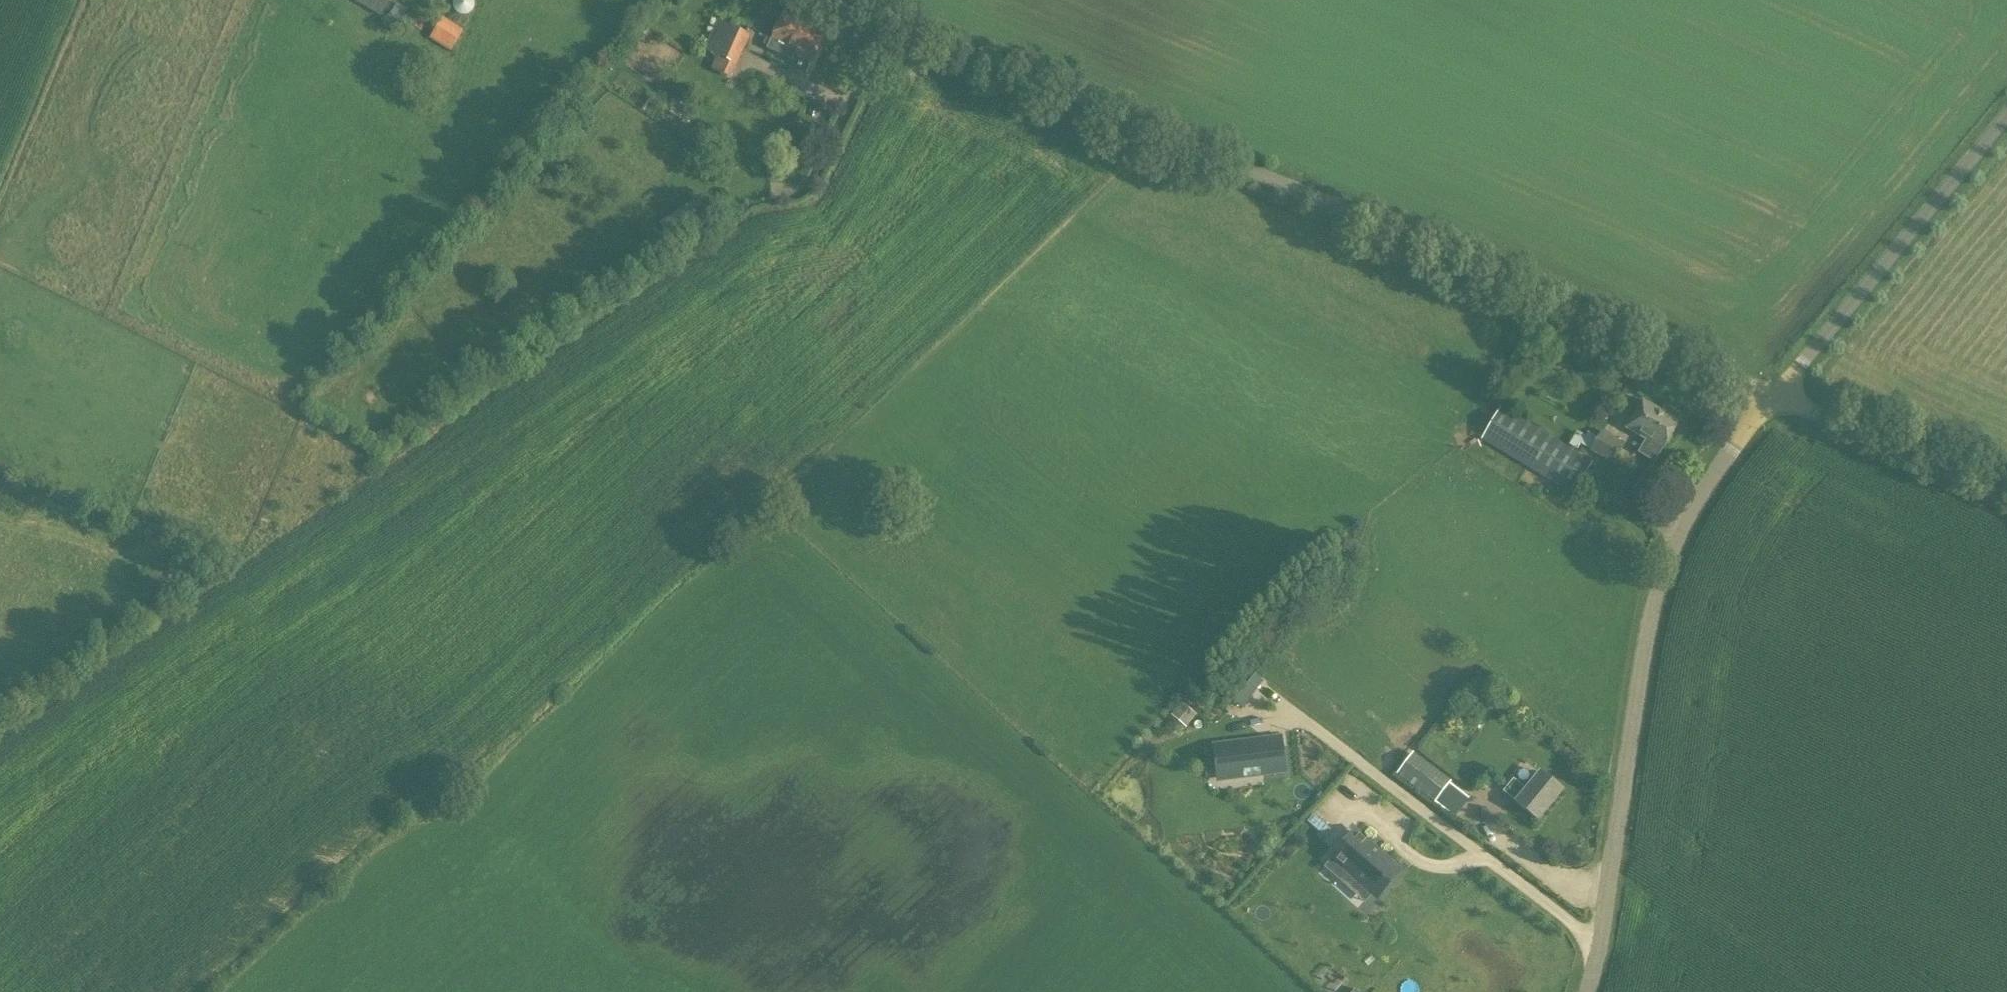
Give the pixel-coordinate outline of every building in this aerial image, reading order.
[(393,0),(351,0),(381,18),(382,17),(390,22),(401,4),(393,0)] [(768,49),(792,60),(794,55),(811,63),(828,27),(786,8),(768,49)] [(451,52),(463,31),(442,18),(430,39),(451,52)] [(704,52),(737,67),(750,36),(718,21),(704,52)] [(615,57),(607,66),(612,70),(619,61),(615,57)] [(671,110),(684,118),(692,105),(680,97),(671,110)] [(660,223),(672,241),(708,217),(697,199),(660,223)] [(1654,463),(1679,423),(1642,401),(1625,429),(1645,442),(1638,453),(1654,463)] [(1572,496),(1592,463),(1586,459),(1501,406),(1480,440),(1572,496)] [(1602,431),(1589,453),(1603,461),(1611,465),(1623,443),(1602,431)] [(1247,699),(1233,688),(1227,696),(1241,707),(1247,699)] [(1170,715),(1186,728),(1195,716),(1179,704),(1170,715)] [(1261,768),(1262,776),(1285,773),(1281,737),(1217,745),(1220,773),(1261,768)] [(1451,782),(1413,753),(1396,775),(1435,804),(1451,782)] [(1513,780),(1502,792),(1538,822),(1563,792),(1539,773),(1525,790),(1513,780)] [(1309,826),(1326,841),(1350,813),(1333,798),(1309,826)] [(1372,891),(1374,893),(1375,894),(1396,871),(1354,834),(1333,857),(1334,858),(1361,882),(1359,885),(1369,894),(1372,891)]
